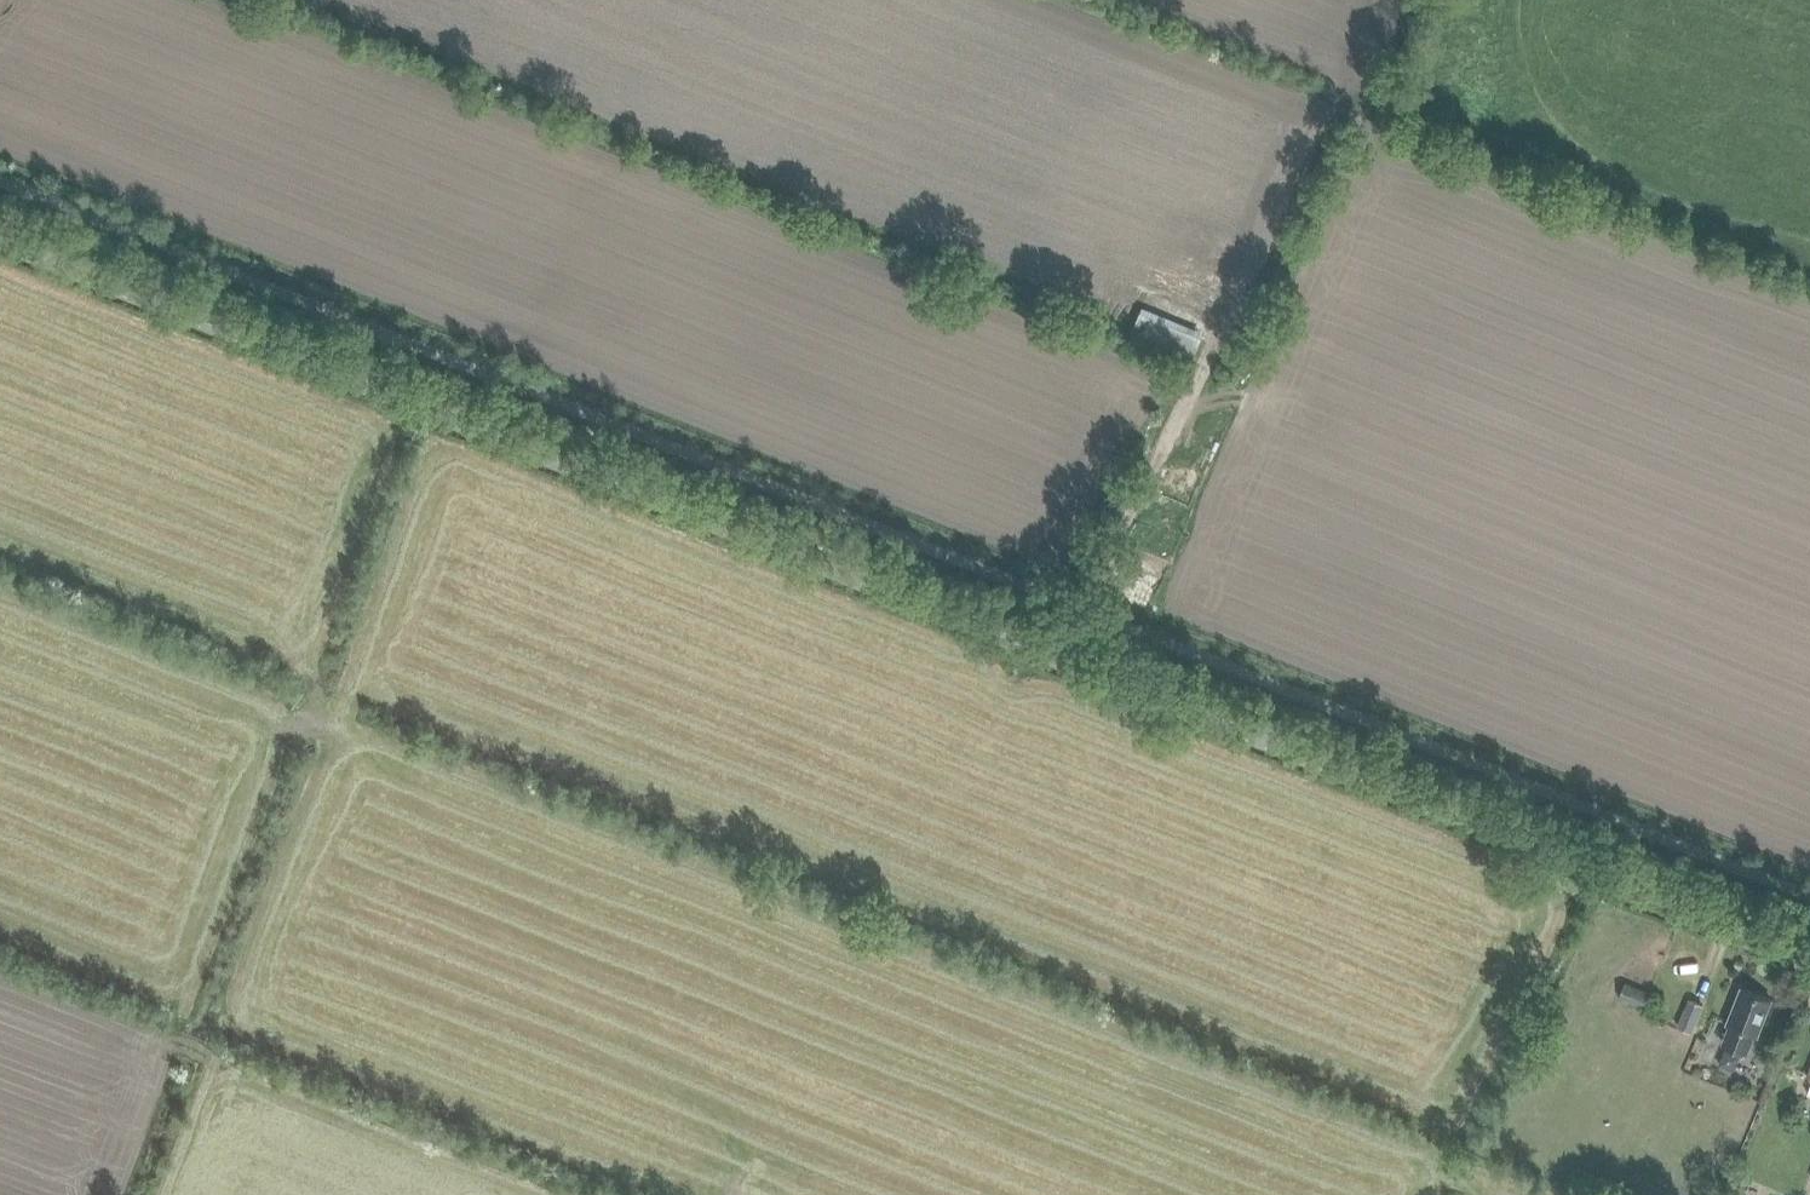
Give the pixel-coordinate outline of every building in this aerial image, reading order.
[(1144,306),(1133,335),(1195,359),(1207,331),(1144,306)] [(1643,1008),(1649,991),(1625,981),(1617,997),(1643,1008)] [(1746,1052),(1754,1033),(1757,1035),(1770,1000),(1740,988),(1726,1023),(1729,1024),(1722,1042),(1746,1052)] [(1691,1032),(1703,1005),(1688,998),(1676,1026),(1691,1032)]
